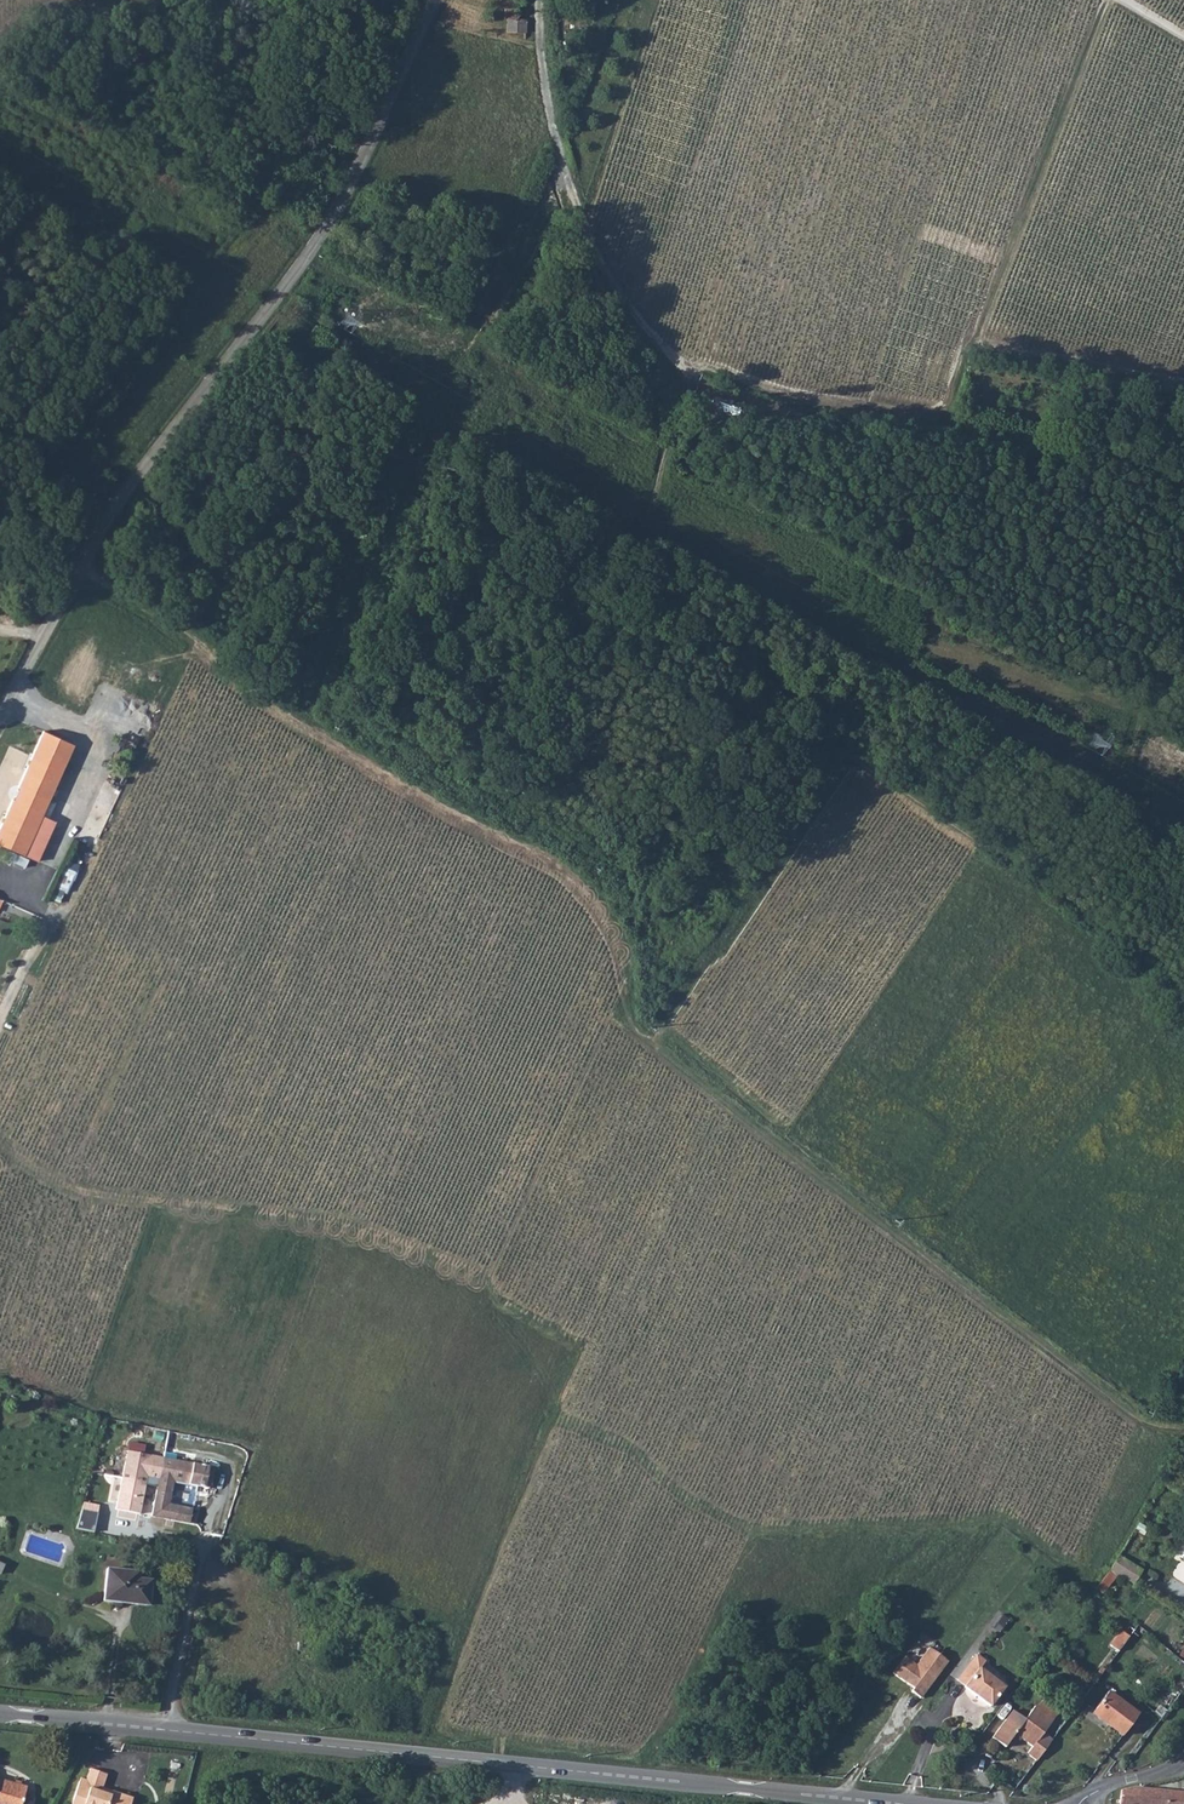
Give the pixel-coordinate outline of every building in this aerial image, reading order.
[(157,2),(148,3),(149,13),(158,13),(157,2)] [(506,30),(508,32),(525,32),(525,18),(507,18),(506,30)] [(727,415),(732,399),(715,394),(710,410),(727,415)] [(57,568),(63,571),(69,561),(63,558),(57,568)] [(18,789),(19,789),(49,802),(73,746),(43,733),(18,789)] [(0,829),(0,847),(24,857),(49,802),(19,789),(14,802),(12,801),(0,829)] [(131,1450),(119,1509),(142,1513),(149,1476),(161,1478),(154,1516),(192,1523),(195,1508),(172,1504),(176,1481),(212,1488),(216,1467),(131,1450)] [(103,1507),(88,1503),(83,1517),(100,1521),(103,1507)] [(1120,1555),(1111,1569),(1134,1584),(1143,1570),(1120,1555)] [(107,1569),(104,1601),(150,1605),(152,1580),(138,1579),(139,1572),(107,1569)] [(905,1658),(893,1674),(914,1690),(911,1693),(921,1700),(948,1664),(930,1650),(916,1667),(905,1658)] [(978,1653),(958,1680),(967,1686),(966,1688),(992,1707),(1007,1687),(981,1668),(987,1660),(978,1653)] [(1108,1724),(1122,1735),(1138,1714),(1108,1691),(1095,1709),(1111,1721),(1108,1724)] [(1039,1702),(1035,1708),(1053,1721),(1058,1715),(1039,1702)] [(1044,1734),(1053,1721),(1035,1708),(1025,1721),(1013,1712),(994,1738),(1006,1747),(1017,1732),(1020,1734),(1018,1736),(1033,1747),(1029,1753),(1038,1760),(1053,1741),(1044,1734)] [(75,1803),(133,1803),(134,1800),(113,1793),(113,1797),(102,1793),(107,1777),(92,1772),(88,1783),(82,1781),(75,1803)] [(29,1800),(23,1796),(26,1785),(6,1779),(5,1782),(0,1780),(0,1803),(29,1803),(29,1800)] [(1120,1803),(1183,1803),(1183,1792),(1174,1792),(1174,1788),(1161,1786),(1161,1790),(1138,1787),(1134,1787),(1121,1790),(1120,1803)]
